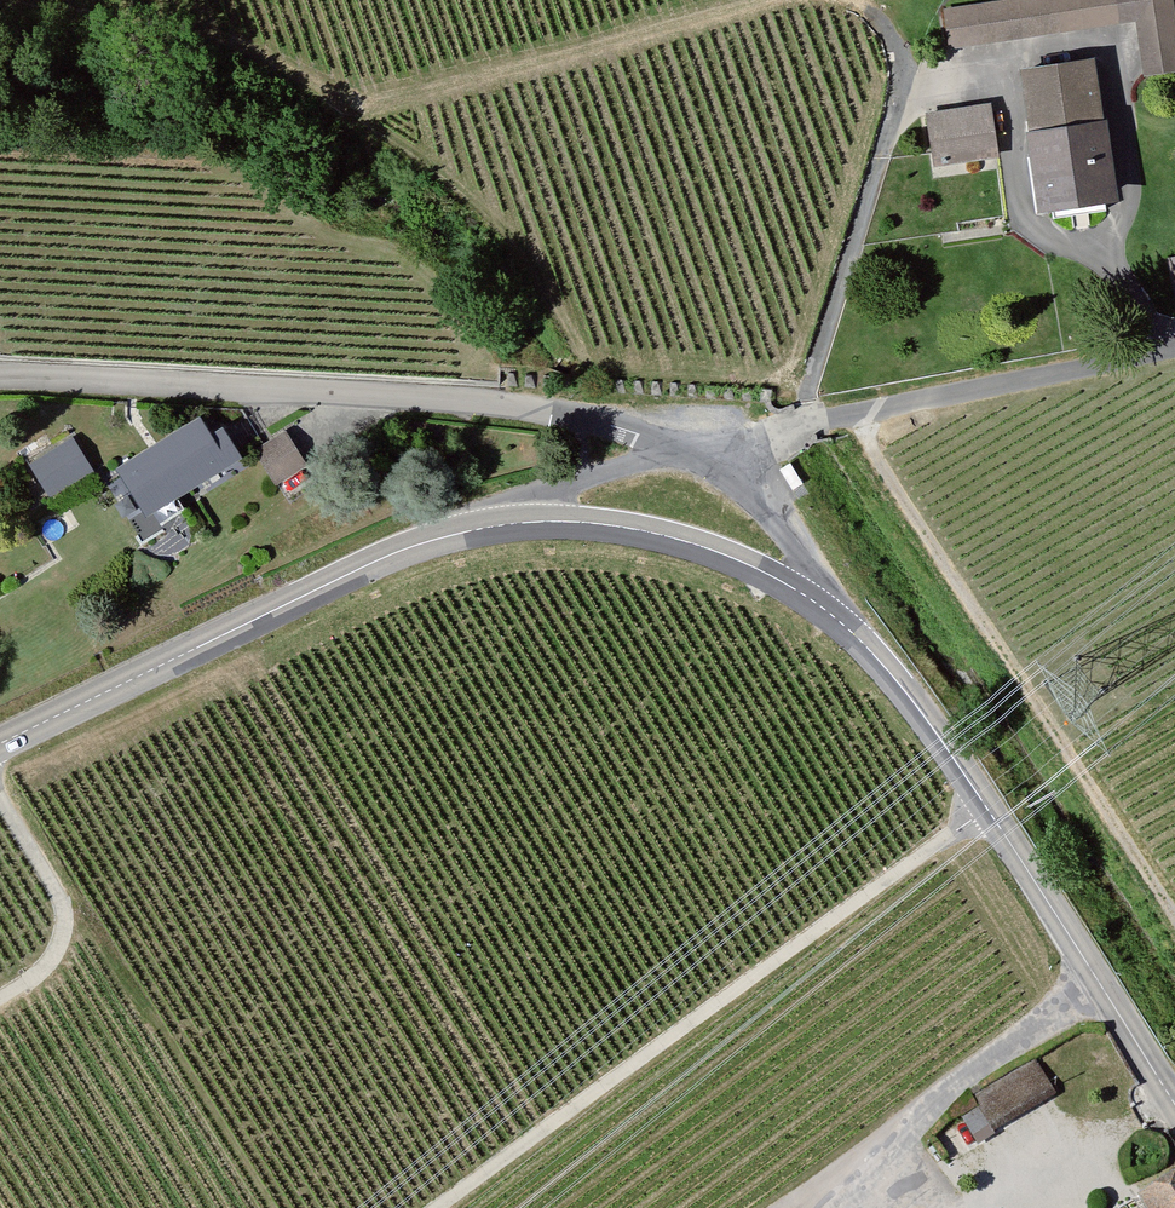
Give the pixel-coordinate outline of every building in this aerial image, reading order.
[(937,7),(944,50),(1133,18),(1142,75),(1174,69),(1174,11),(1173,0),(977,0),(937,7)] [(1092,54),(1019,65),(1040,208),(1114,197),(1092,54)] [(986,99),(919,111),(928,167),(995,155),(986,99)] [(198,412),(111,466),(144,518),(243,456),(225,428),(211,433),(198,412)] [(281,428),(250,447),(276,488),(307,469),(281,428)] [(75,433),(27,462),(48,496),(96,467),(75,433)] [(978,1140),(1059,1091),(1038,1057),(974,1095),(980,1105),(963,1115),(978,1140)] [(1139,1196),(1146,1207),(1174,1207),(1174,1176),(1139,1196)]
